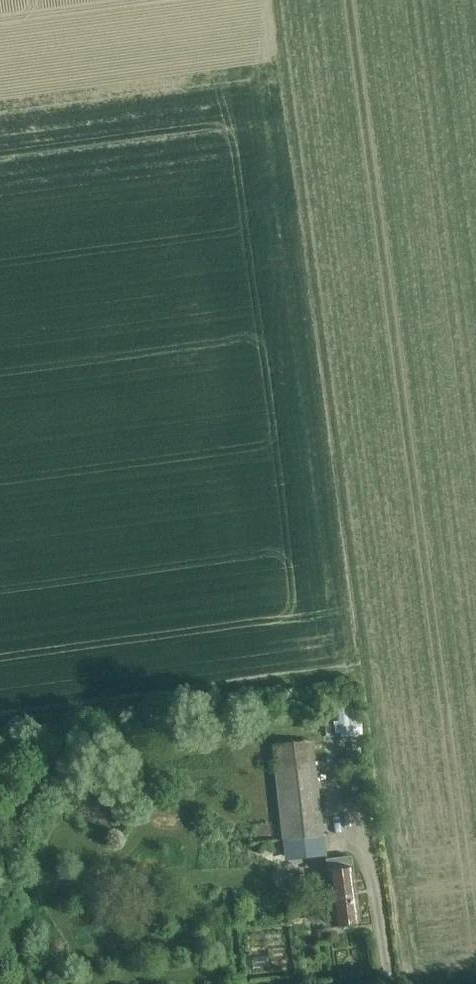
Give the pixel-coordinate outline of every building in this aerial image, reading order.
[(322,838),(315,762),(313,741),(273,745),(282,842),(322,838)] [(325,860),(334,928),(358,924),(349,857),(325,860)]
